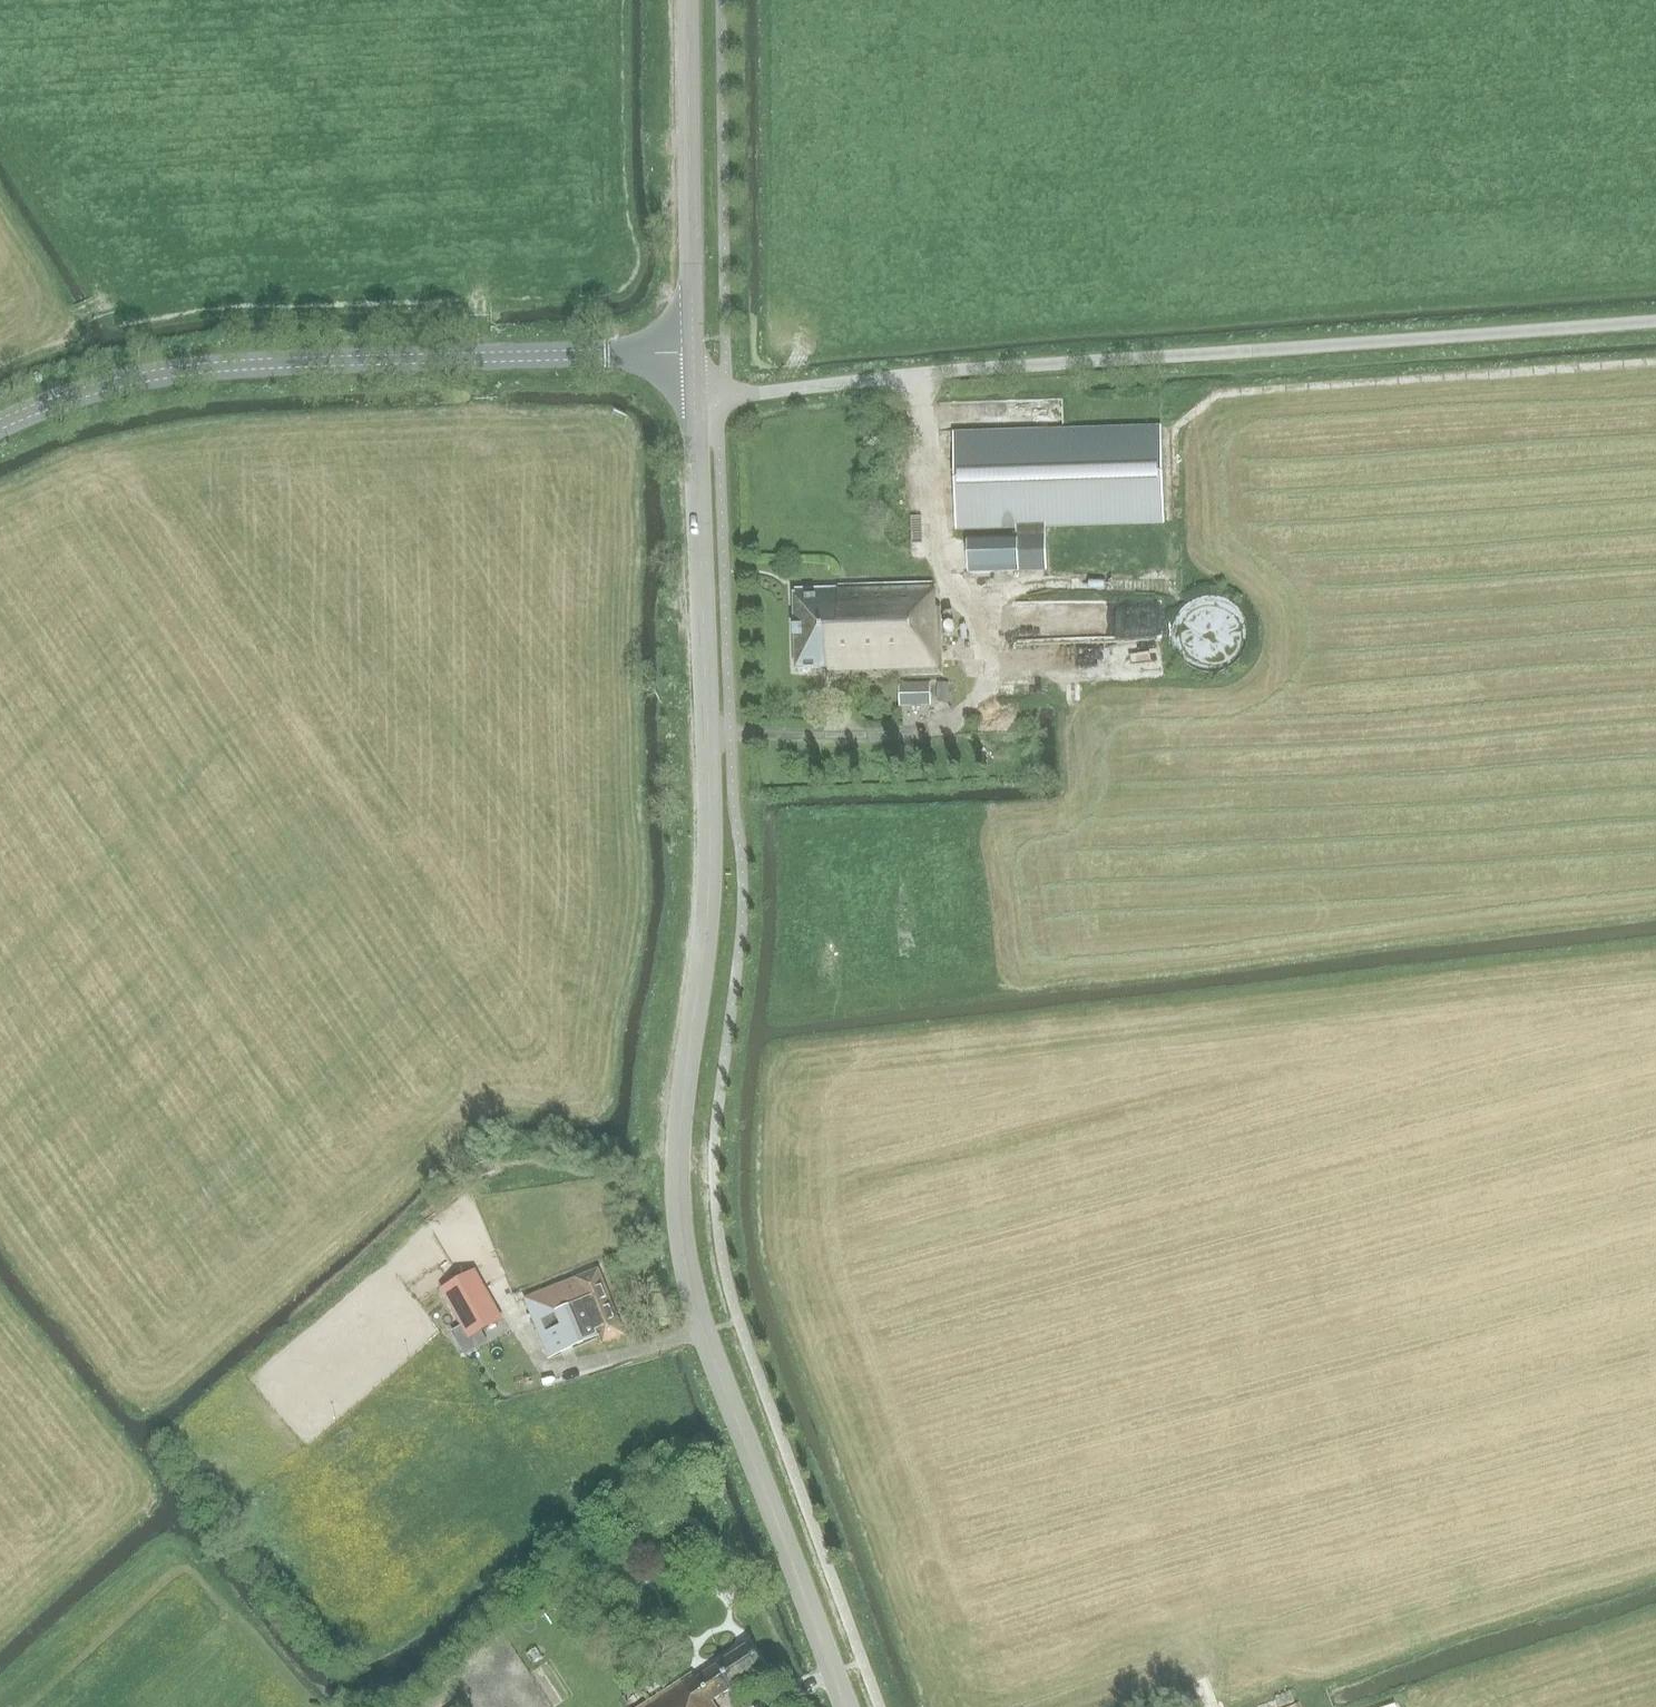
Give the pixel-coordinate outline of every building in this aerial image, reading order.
[(967,538),(968,573),(1047,571),(1045,525),(1164,521),(1161,427),(953,434),(956,528),(1016,526),(1016,537),(967,538)] [(935,584),(896,585),(838,587),(838,589),(794,590),(796,669),(827,668),(828,678),(943,675),(941,607),(935,607),(935,584)] [(1173,628),(1172,637),(1174,647),(1179,655),(1185,662),(1193,668),(1202,671),(1211,672),(1220,671),(1229,667),(1237,661),(1243,654),(1246,645),(1248,636),(1247,626),(1244,617),(1239,610),(1232,603),(1223,599),(1214,597),(1205,597),(1195,599),(1187,604),(1181,611),(1176,619),(1173,628)] [(899,706),(931,706),(931,682),(899,683),(899,706)] [(936,703),(950,703),(949,682),(937,682),(936,703)] [(492,1160),(474,1167),(479,1179),(497,1171),(492,1160)] [(602,1343),(625,1334),(598,1269),(525,1298),(533,1322),(536,1321),(552,1358),(600,1338),(602,1343)] [(475,1273),(443,1291),(463,1327),(475,1320),(481,1331),(501,1321),(491,1303),(483,1288),(475,1273)] [(763,1666),(748,1644),(697,1678),(693,1672),(639,1706),(716,1706),(711,1700),(763,1666)]
